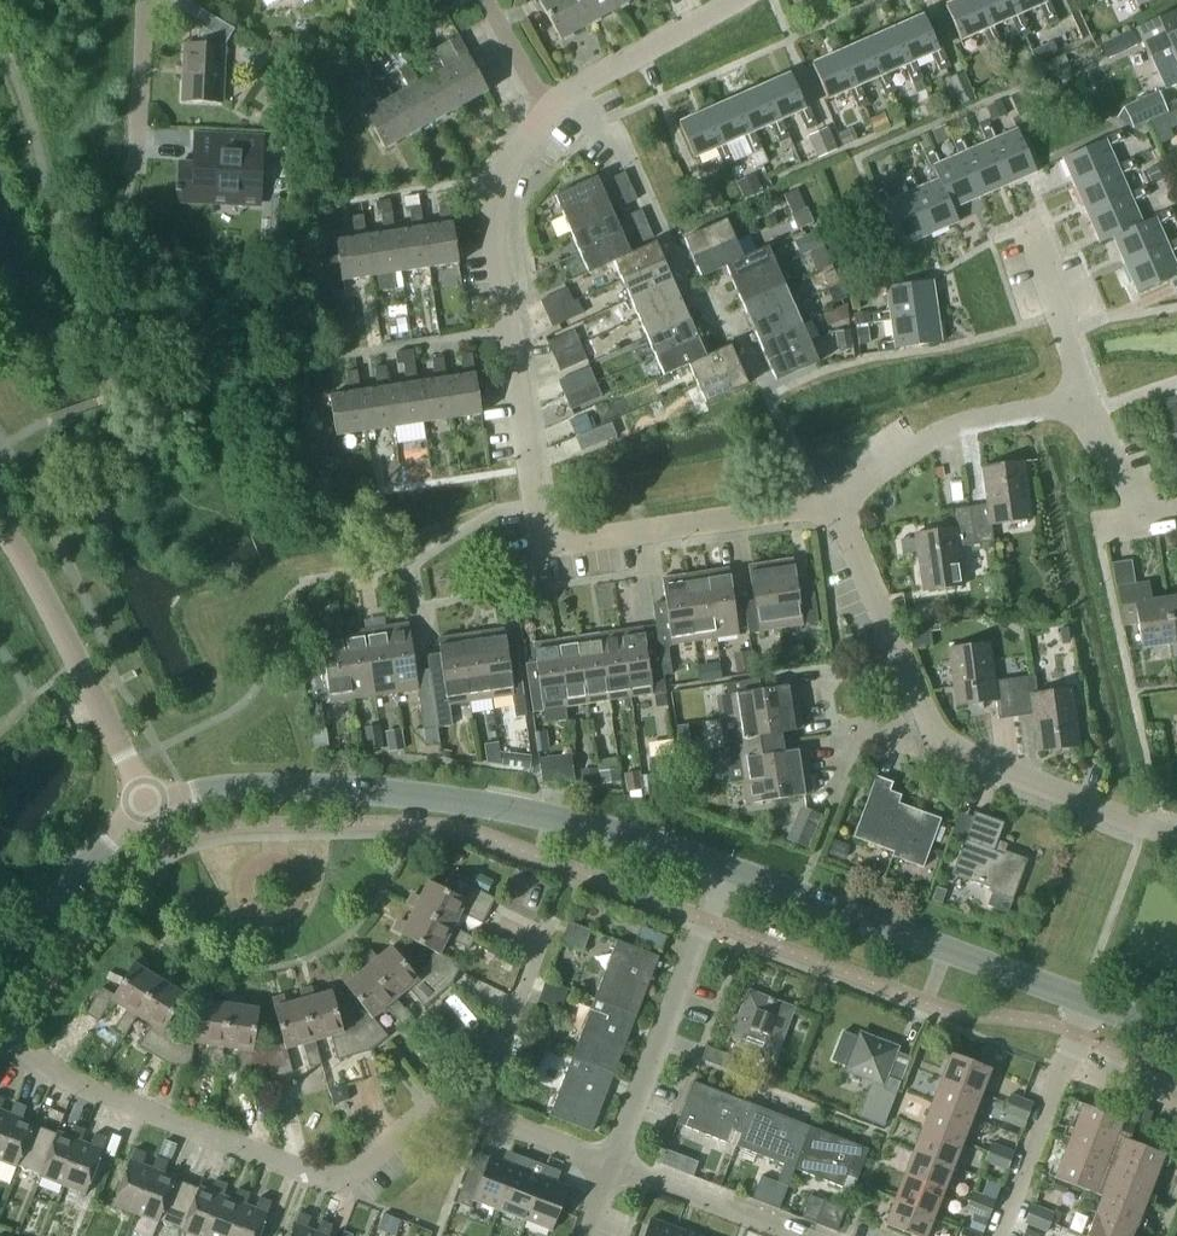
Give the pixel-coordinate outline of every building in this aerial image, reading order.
[(578,0),(542,0),(563,38),(591,23),(578,0)] [(591,23),(619,7),(615,0),(578,0),(591,23)] [(994,25),(983,0),(958,0),(947,5),(962,39),(984,29),(993,49),(1003,45),(994,25)] [(1022,12),(1017,0),(983,0),(994,25),(1012,17),(1021,37),(1031,32),(1022,12)] [(1022,12),(1040,4),(1049,24),(1059,20),(1050,0),(1047,0),(1017,0),(1022,12)] [(225,44),(234,27),(201,7),(194,20),(210,29),(209,43),(185,42),(182,99),(222,101),(225,44)] [(1153,53),(1168,88),(1176,84),(1176,10),(1138,28),(1150,55),(1153,53)] [(901,25),(916,60),(933,53),(940,70),(951,65),(943,46),(939,48),(924,15),(901,25)] [(924,78),(916,60),(901,25),(874,37),(889,72),(906,65),(914,82),(924,78)] [(1130,29),(1107,40),(1115,56),(1138,45),(1130,29)] [(448,40),(448,41),(433,49),(443,67),(441,68),(462,104),(488,89),(468,56),(471,55),(459,34),(448,40)] [(897,90),(889,72),(874,37),(846,50),(861,84),(878,77),(886,95),(897,90)] [(1031,50),(1035,60),(1058,50),(1054,40),(1031,50)] [(419,81),(416,82),(437,119),(462,104),(441,68),(443,67),(433,49),(424,54),(434,72),(419,81)] [(869,102),(861,84),(846,50),(813,64),(828,99),(850,89),(858,107),(869,102)] [(393,95),(391,97),(411,133),(437,119),(416,82),(419,81),(409,63),(399,69),(409,86),(393,95)] [(949,76),(958,99),(972,93),(963,70),(949,76)] [(768,84),(783,118),(800,111),(808,129),(818,124),(809,105),(806,106),(791,74),(768,84)] [(386,148),(411,133),(391,97),(393,95),(382,77),(372,82),(383,101),(365,111),(386,148)] [(794,143),(783,118),(768,84),(740,96),(755,131),(772,123),(780,141),(783,148),(794,143)] [(763,148),(755,131),(740,96),(713,108),(735,161),(763,148)] [(735,161),(713,108),(680,123),(695,157),(718,147),(726,165),(735,161)] [(885,112),(869,118),(873,129),(889,123),(885,112)] [(979,126),(986,142),(1005,185),(1036,171),(1017,129),(997,138),(990,121),(979,126)] [(837,147),(827,126),(808,134),(818,156),(837,147)] [(853,126),(838,132),(843,143),(857,136),(853,126)] [(1074,183),(1115,165),(1108,147),(1125,139),(1121,130),(1103,138),(1104,140),(1063,158),(1074,183)] [(218,153),(194,152),(193,162),(180,162),(178,199),(212,200),(212,195),(240,196),(240,202),(259,203),(262,136),(219,134),(218,153)] [(952,138),(959,154),(978,197),(1005,185),(986,142),(968,150),(961,134),(952,138)] [(978,197),(959,154),(940,162),(934,146),(924,151),(931,167),(933,166),(939,179),(941,178),(954,208),(978,197)] [(1132,157),(1115,165),(1074,183),(1087,211),(1128,193),(1120,174),(1137,167),(1132,157)] [(1157,164),(1146,169),(1151,181),(1162,176),(1157,164)] [(613,175),(620,190),(631,186),(624,170),(613,175)] [(959,220),(954,208),(941,178),(939,179),(917,188),(909,172),(900,175),(908,192),(926,234),(959,220)] [(737,181),(745,199),(763,190),(755,173),(737,181)] [(565,214),(608,195),(599,175),(556,193),(565,214)] [(724,202),(711,176),(691,185),(704,212),(724,202)] [(926,234),(908,192),(890,200),(882,183),(873,187),(881,204),(883,203),(901,245),(926,234)] [(631,186),(620,190),(626,203),(637,198),(631,186)] [(1145,186),(1128,193),(1087,211),(1101,242),(1114,236),(1141,224),(1141,223),(1131,202),(1149,195),(1145,186)] [(797,189),(784,194),(794,213),(806,208),(797,189)] [(565,214),(573,233),(616,214),(608,195),(565,214)] [(441,222),(423,225),(429,266),(458,262),(448,200),(438,201),(441,222)] [(429,266),(423,225),(420,204),(409,205),(412,226),(394,229),(401,270),(429,266)] [(1152,218),(1141,223),(1141,224),(1114,236),(1125,261),(1167,242),(1159,224),(1175,217),(1170,207),(1152,215),(1152,218)] [(383,231),(366,233),(373,275),(401,270),(394,229),(391,208),(380,210),(383,231)] [(812,221),(806,208),(794,213),(791,215),(797,228),(812,221)] [(631,214),(637,228),(648,222),(642,209),(631,214)] [(373,275),(366,233),(363,212),(351,213),(354,235),(335,238),(337,253),(316,257),(322,292),(344,289),(342,279),(373,275)] [(581,251),(624,233),(616,214),(573,233),(581,251)] [(693,257),(736,238),(728,219),(685,238),(693,257)] [(655,237),(648,222),(637,228),(643,242),(655,237)] [(813,250),(824,245),(817,230),(806,235),(795,240),(801,255),(808,252),(813,250)] [(624,233),(581,251),(589,270),(615,259),(632,251),(624,233)] [(744,257),(736,238),(693,257),(702,277),(726,266),(744,257)] [(1167,242),(1125,261),(1138,292),(1176,275),(1176,267),(1170,252),(1176,249),(1176,238),(1167,242)] [(615,259),(623,278),(666,260),(657,240),(632,251),(615,259)] [(832,264),(824,245),(813,250),(808,252),(817,270),(832,264)] [(734,284),(778,265),(769,246),(744,257),(726,266),(734,284)] [(632,297),(674,279),(666,260),(623,278),(632,297)] [(786,284),(778,265),(734,284),(743,303),(786,284)] [(824,272),(831,286),(841,282),(834,267),(824,272)] [(872,320),(889,318),(936,311),(931,277),(884,285),(888,308),(870,311),(872,320)] [(632,297),(640,316),(682,298),(674,279),(632,297)] [(847,296),(841,282),(831,286),(827,288),(833,302),(847,296)] [(751,322),(794,303),(786,284),(743,303),(751,322)] [(541,299),(547,311),(573,300),(567,287),(541,299)] [(577,298),(573,300),(547,311),(553,325),(583,311),(577,298)] [(648,335),(690,317),(682,298),(640,316),(648,335)] [(802,322),(794,303),(751,322),(759,340),(802,322)] [(870,322),(868,310),(854,312),(855,324),(870,322)] [(936,311),(889,318),(891,338),(875,340),(876,351),(895,348),(895,346),(939,339),(936,311)] [(648,335),(657,354),(699,336),(690,317),(648,335)] [(767,359),(810,340),(802,322),(759,340),(767,359)] [(857,326),(860,351),(869,349),(868,342),(870,341),(868,325),(857,326)] [(553,354),(580,342),(574,329),(547,340),(553,354)] [(665,373),(690,362),(707,355),(699,336),(657,354),(665,373)] [(592,339),(582,343),(588,356),(598,352),(592,339)] [(819,360),(810,340),(767,359),(776,379),(819,360)] [(580,342),(553,354),(560,370),(587,358),(580,342)] [(690,362),(699,382),(741,364),(732,343),(707,355),(690,362)] [(396,363),(401,362),(413,360),(411,349),(394,351),(396,363)] [(444,375),(451,417),(481,413),(471,352),(459,354),(462,373),(444,375)] [(433,377),(416,380),(422,421),(451,417),(444,375),(441,356),(430,357),(433,377)] [(422,421),(416,380),(413,360),(401,362),(405,381),(387,384),(393,426),(422,421)] [(375,385),(358,388),(365,430),(393,426),(387,384),(383,364),(372,366),(375,385)] [(741,364),(699,382),(706,402),(749,384),(741,364)] [(558,379),(564,394),(596,380),(589,366),(558,379)] [(365,430),(358,388),(355,369),(345,370),(348,390),(330,393),(336,435),(365,430)] [(602,395),(596,380),(564,394),(571,408),(602,395)] [(575,434),(598,424),(593,412),(570,421),(575,434)] [(581,449),(618,434),(613,420),(576,436),(581,449)] [(989,502),(970,505),(976,544),(995,541),(992,523),(1031,517),(1023,461),(983,467),(989,502)] [(976,544),(970,505),(953,507),(956,528),(917,533),(925,590),(965,584),(959,546),(976,544)] [(794,557),(772,560),(781,628),(803,624),(803,623),(819,621),(814,591),(799,594),(794,557)] [(749,632),(781,628),(772,560),(749,563),(754,599),(744,600),(749,632)] [(730,566),(707,569),(717,638),(740,634),(730,566)] [(685,572),(695,641),(717,638),(707,569),(685,572)] [(662,662),(664,674),(673,673),(669,645),(695,641),(685,572),(663,576),(670,621),(657,623),(662,662)] [(1171,643),(1165,596),(1145,599),(1142,581),(1117,585),(1123,625),(1136,623),(1140,647),(1171,643)] [(1165,596),(1171,643),(1176,642),(1176,594),(1165,596)] [(424,728),(438,726),(431,677),(418,679),(409,621),(385,625),(391,666),(396,693),(418,689),(424,728)] [(631,696),(654,693),(658,692),(659,705),(668,704),(664,674),(662,662),(649,663),(643,624),(621,628),(631,696)] [(385,625),(363,628),(374,696),(396,693),(391,666),(385,625)] [(505,626),(482,629),(492,698),(513,695),(516,716),(527,714),(518,648),(508,649),(505,626)] [(363,628),(341,631),(352,699),(374,696),(363,628)] [(600,631),(610,699),(631,696),(621,628),(600,631)] [(469,701),(492,698),(482,629),(459,633),(469,701)] [(330,702),(352,699),(341,631),(320,634),(325,669),(310,671),(315,700),(330,698),(330,702)] [(589,703),(610,699),(600,631),(578,634),(589,703)] [(449,704),(469,701),(459,633),(438,636),(443,670),(430,672),(431,677),(438,726),(452,724),(449,704)] [(556,638),(567,706),(589,703),(578,634),(556,638)] [(533,641),(537,666),(527,668),(533,712),(544,710),(546,721),(567,718),(565,706),(567,706),(556,638),(533,641)] [(1000,718),(1017,716),(1011,679),(996,681),(991,642),(951,647),(959,705),(998,700),(1000,718)] [(733,652),(736,672),(752,670),(749,649),(733,652)] [(720,661),(699,664),(701,680),(722,677),(720,661)] [(1011,679),(1017,716),(1036,714),(1041,750),(1081,745),(1073,688),(1033,693),(1031,676),(1011,679)] [(725,692),(730,693),(733,715),(720,717),(720,718),(800,706),(796,683),(760,688),(759,677),(724,683),(706,685),(707,695),(725,692)] [(307,704),(310,724),(330,721),(327,701),(307,704)] [(826,725),(826,702),(811,703),(812,725),(826,725)] [(803,728),(800,706),(720,718),(725,750),(783,741),(781,732),(803,728)] [(364,727),(368,748),(383,746),(380,724),(364,727)] [(385,730),(389,750),(405,747),(401,727),(385,730)] [(534,731),(537,751),(549,749),(546,729),(534,731)] [(484,742),(487,761),(502,763),(498,740),(484,742)] [(742,779),(742,780),(809,770),(805,748),(784,751),(783,741),(725,750),(729,781),(742,779)] [(571,753),(539,757),(543,783),(575,778),(571,753)] [(662,755),(651,757),(653,771),(663,769),(662,755)] [(597,766),(580,768),(583,785),(600,783),(597,766)] [(621,780),(619,768),(599,771),(601,783),(621,780)] [(624,772),(627,790),(642,788),(639,770),(624,772)] [(812,793),(809,770),(742,780),(745,803),(812,793)] [(655,791),(652,773),(641,775),(644,793),(655,791)] [(926,869),(943,820),(889,801),(895,784),(877,777),(855,838),(895,853),(893,857),(926,869)] [(808,847),(822,814),(800,805),(786,838),(808,847)] [(991,894),(993,894),(988,907),(1009,915),(1029,860),(997,848),(1005,824),(975,813),(953,875),(992,889),(991,894)] [(849,843),(834,838),(829,853),(844,858),(849,843)] [(414,906),(452,926),(460,911),(482,922),(494,897),(467,883),(460,897),(427,880),(416,901),(408,897),(405,903),(413,907),(414,906)] [(947,889),(936,885),(931,900),(942,904),(947,889)] [(474,937),(452,926),(414,906),(413,907),(406,921),(400,918),(397,924),(395,923),(392,928),(400,933),(434,950),(426,965),(450,984),(461,964),(439,953),(447,937),(469,948),(474,937)] [(591,929),(569,920),(561,942),(583,950),(591,929)] [(652,921),(646,936),(669,946),(675,932),(652,921)] [(593,997),(636,1014),(658,955),(616,939),(593,997)] [(361,958),(367,965),(368,964),(395,997),(408,987),(423,1006),(450,984),(426,965),(414,975),(390,945),(376,957),(372,951),(367,955),(366,954),(361,958)] [(159,978),(158,978),(144,969),(147,964),(142,960),(143,958),(138,955),(133,963),(133,962),(113,994),(101,986),(85,1012),(98,1020),(111,999),(126,1009),(113,1029),(123,1036),(136,1015),(159,978)] [(356,1022),(370,1049),(387,1035),(372,1016),(385,1005),(401,1024),(410,1016),(395,997),(368,964),(367,965),(354,975),(350,970),(345,974),(343,972),(338,976),(344,983),(368,1012),(356,1022)] [(163,970),(158,978),(159,978),(136,1015),(150,1024),(137,1045),(167,1063),(178,1034),(164,1026),(184,994),(169,984),(172,979),(167,975),(168,973),(163,970)] [(569,988),(546,979),(538,1001),(560,1009),(569,988)] [(299,990),(301,998),(302,998),(314,1039),(330,1035),(337,1059),(370,1049),(356,1022),(341,1027),(331,990),(313,995),(312,989),(305,990),(305,988),(299,990)] [(776,1052),(793,1006),(748,989),(731,1034),(776,1052)] [(229,1003),(228,1003),(211,1001),(212,994),(206,993),(207,991),(200,990),(199,999),(193,1036),(178,1034),(167,1063),(189,1066),(193,1042),(210,1044),(207,1068),(219,1070),(222,1046),(229,1003)] [(229,994),(228,1003),(229,1003),(222,1046),(239,1048),(235,1073),(270,1077),(268,1047),(252,1045),(257,1008),(240,1005),(241,998),(235,998),(235,995),(229,994)] [(302,998),(301,998),(286,1003),(284,997),(277,998),(277,996),(271,997),(273,1006),(283,1044),(268,1047),(270,1077),(292,1071),(285,1048),(302,1043),(309,1066),(321,1063),(314,1039),(302,998)] [(593,997),(571,1056),(613,1072),(636,1014),(593,997)] [(859,1031),(857,1035),(843,1030),(831,1059),(846,1064),(844,1069),(883,1084),(898,1046),(859,1031)] [(539,1066),(546,1045),(524,1037),(516,1058),(539,1066)] [(728,1068),(733,1055),(706,1045),(701,1058),(728,1068)] [(941,1076),(981,1092),(990,1067),(950,1051),(941,1076)] [(591,1130),(613,1072),(571,1056),(548,1114),(591,1130)] [(971,1116),(981,1092),(941,1076),(931,1101),(971,1116)] [(676,1122),(735,1145),(751,1102),(692,1080),(676,1122)] [(1011,1092),(1003,1112),(1025,1121),(1033,1102),(1011,1092)] [(882,1124),(889,1106),(864,1096),(857,1114),(882,1124)] [(1134,1231),(1164,1153),(1128,1139),(1141,1105),(1124,1099),(1117,1116),(1082,1103),(1054,1177),(1101,1195),(1094,1215),(1134,1231)] [(9,1112),(0,1136),(0,1161),(16,1167),(17,1165),(33,1123),(33,1121),(21,1117),(26,1105),(14,1101),(9,1112)] [(971,1116),(931,1101),(922,1125),(962,1141),(971,1116)] [(810,1125),(751,1102),(735,1145),(793,1167),(810,1125)] [(9,1112),(0,1109),(0,1136),(9,1112)] [(56,1132),(33,1123),(17,1165),(40,1174),(56,1132)] [(56,1130),(56,1132),(40,1174),(39,1176),(63,1185),(80,1139),(85,1128),(73,1123),(68,1135),(56,1130)] [(848,1176),(856,1179),(868,1147),(810,1125),(793,1167),(844,1187),(848,1176)] [(953,1165),(962,1141),(922,1125),(913,1149),(953,1165)] [(80,1139),(63,1185),(85,1193),(102,1148),(106,1136),(94,1132),(90,1143),(80,1139)] [(992,1141),(988,1151),(1010,1160),(1014,1150),(992,1141)] [(112,1204),(134,1212),(151,1167),(142,1163),(146,1152),(134,1147),(130,1158),(129,1158),(112,1204)] [(943,1189),(953,1165),(913,1149),(903,1174),(943,1189)] [(499,1208),(520,1154),(510,1150),(506,1162),(489,1155),(480,1179),(467,1174),(456,1201),(470,1207),(473,1199),(499,1208)] [(716,1151),(707,1173),(729,1182),(738,1159),(716,1151)] [(1007,1170),(1010,1160),(988,1151),(984,1161),(1007,1170)] [(499,1208),(525,1219),(541,1175),(526,1169),(530,1158),(520,1154),(499,1208)] [(156,1155),(151,1167),(134,1212),(158,1221),(159,1220),(175,1178),(175,1176),(163,1171),(168,1160),(156,1155)] [(545,1164),(541,1175),(525,1219),(551,1229),(568,1186),(551,1179),(556,1168),(545,1164)] [(934,1213),(943,1189),(903,1174),(894,1198),(934,1213)] [(787,1185),(762,1175),(753,1197),(778,1207),(787,1185)] [(159,1220),(182,1229),(198,1186),(175,1178),(159,1220)] [(198,1186),(182,1229),(181,1230),(196,1235),(206,1235),(222,1194),(227,1183),(215,1178),(210,1189),(198,1185),(198,1186)] [(222,1194),(206,1235),(232,1235),(245,1203),(250,1191),(238,1187),(233,1198),(222,1194)] [(969,1199),(991,1208),(995,1198),(973,1190),(969,1199)] [(809,1194),(802,1216),(837,1229),(845,1208),(809,1194)] [(245,1203),(232,1235),(258,1235),(261,1226),(267,1211),(267,1210),(271,1200),(259,1195),(255,1206),(245,1203)] [(934,1213),(894,1198),(884,1223),(918,1235),(925,1235),(934,1213)] [(984,1225),(991,1208),(969,1199),(965,1209),(974,1212),(971,1220),(984,1225)] [(1031,1203),(1028,1213),(1051,1221),(1054,1212),(1031,1203)] [(278,1214),(267,1210),(267,1211),(261,1226),(272,1230),(278,1214)] [(316,1230),(306,1226),(311,1215),(299,1210),(294,1222),(288,1235),(314,1235),(316,1230)] [(402,1219),(383,1212),(379,1222),(378,1226),(397,1233),(402,1219)] [(1051,1221),(1028,1213),(1024,1222),(1047,1230),(1051,1221)] [(1089,1235),(1132,1235),(1134,1231),(1094,1215),(1086,1235),(1089,1235)] [(674,1227),(649,1217),(642,1235),(671,1235),(674,1227)] [(328,1235),(332,1223),(320,1219),(316,1230),(314,1235),(332,1235),(328,1235)] [(982,1232),(968,1227),(964,1225),(960,1235),(981,1235),(982,1232)] [(674,1227),(671,1235),(699,1235),(674,1227)]
